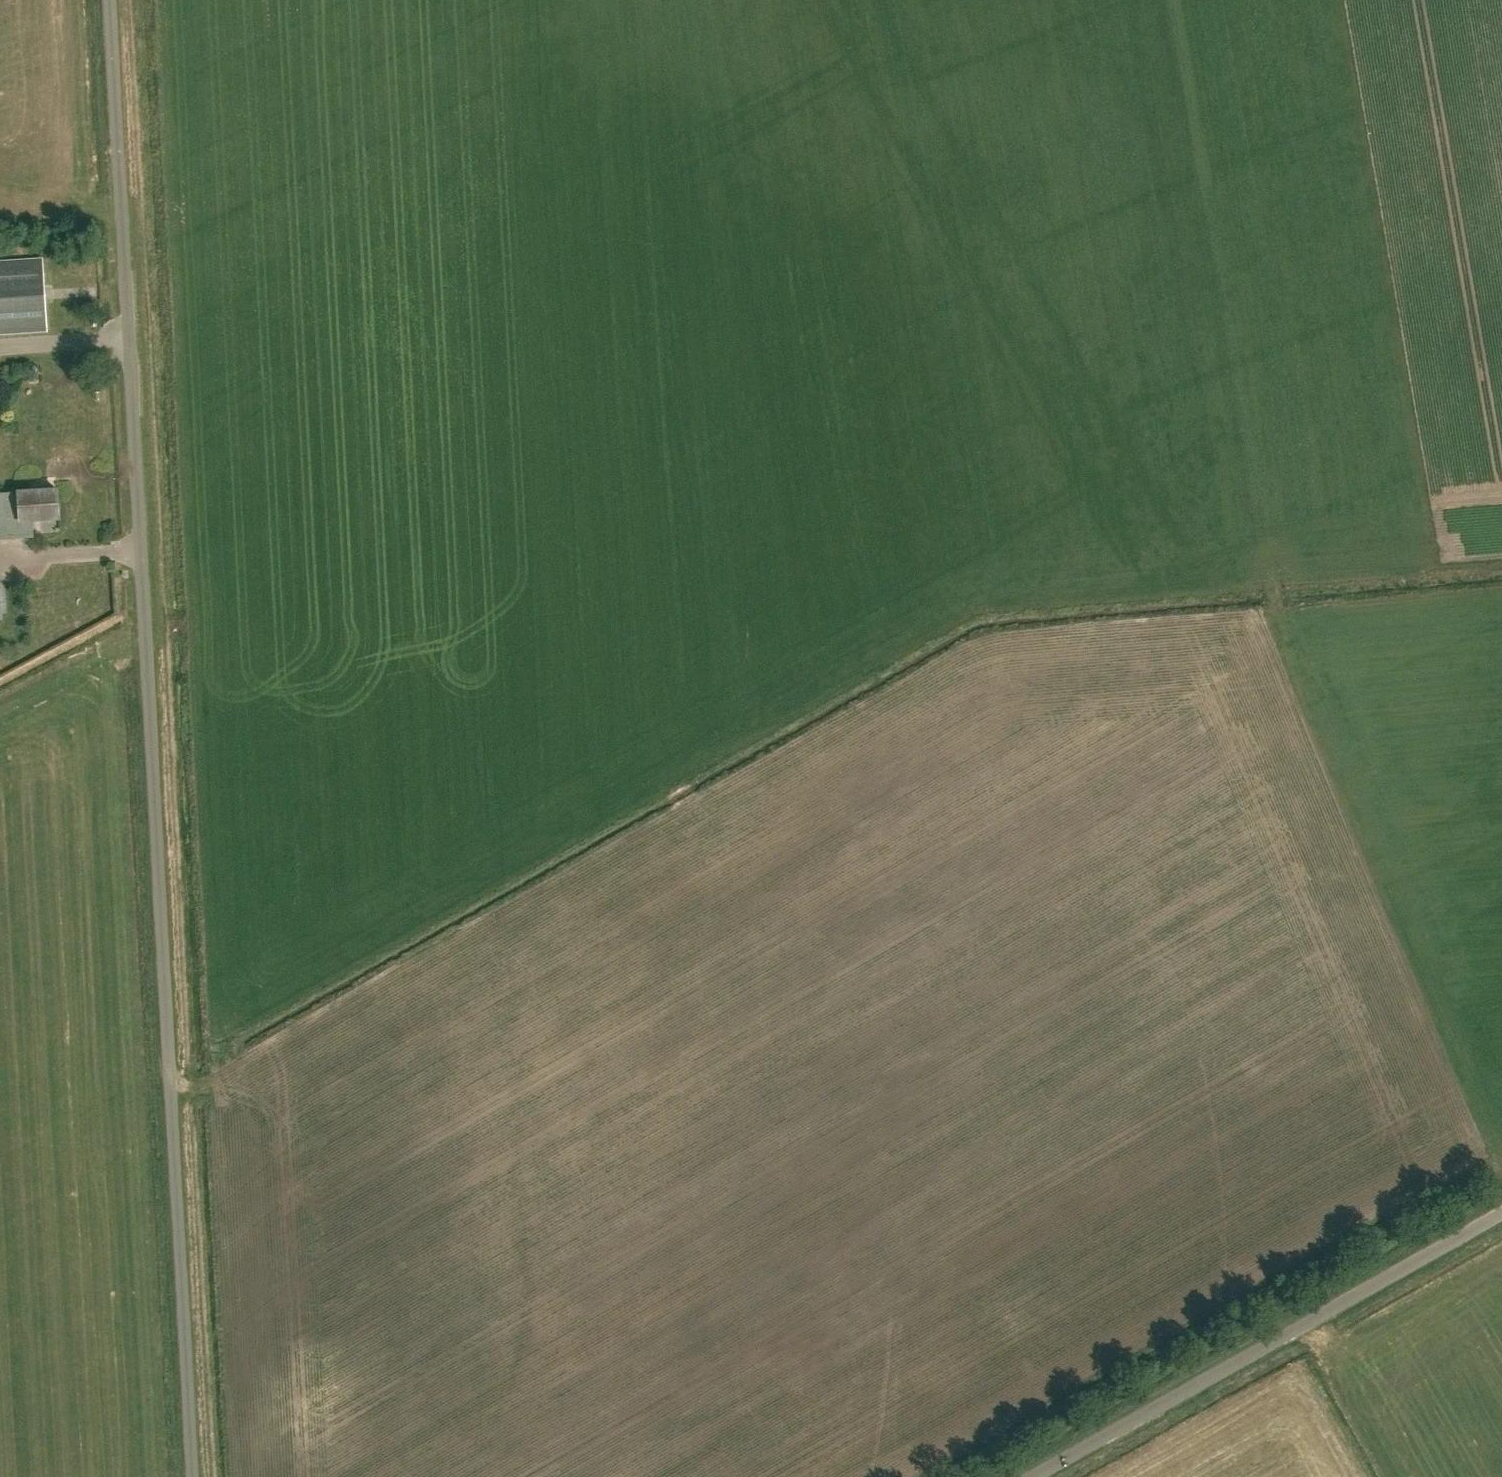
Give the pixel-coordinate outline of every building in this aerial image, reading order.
[(43,260),(0,263),(0,334),(47,331),(43,260)] [(59,518),(57,489),(54,489),(53,485),(39,486),(39,490),(18,491),(18,492),(0,493),(0,522),(59,518)]
